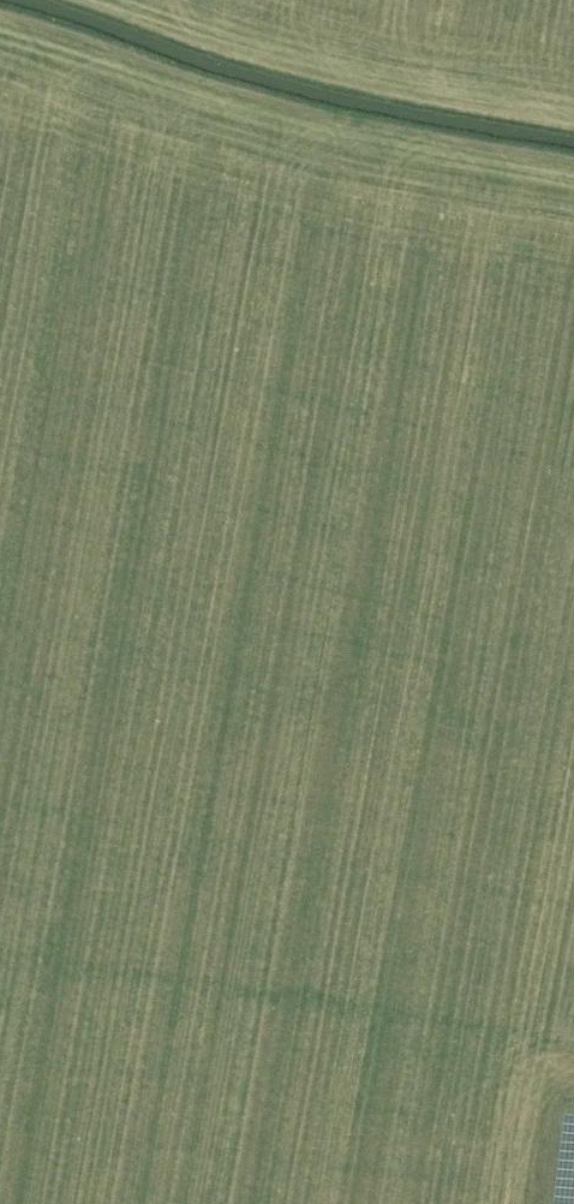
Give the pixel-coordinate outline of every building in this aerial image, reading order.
[(569,1119),(558,1203),(573,1203),(573,1120),(569,1119)]
